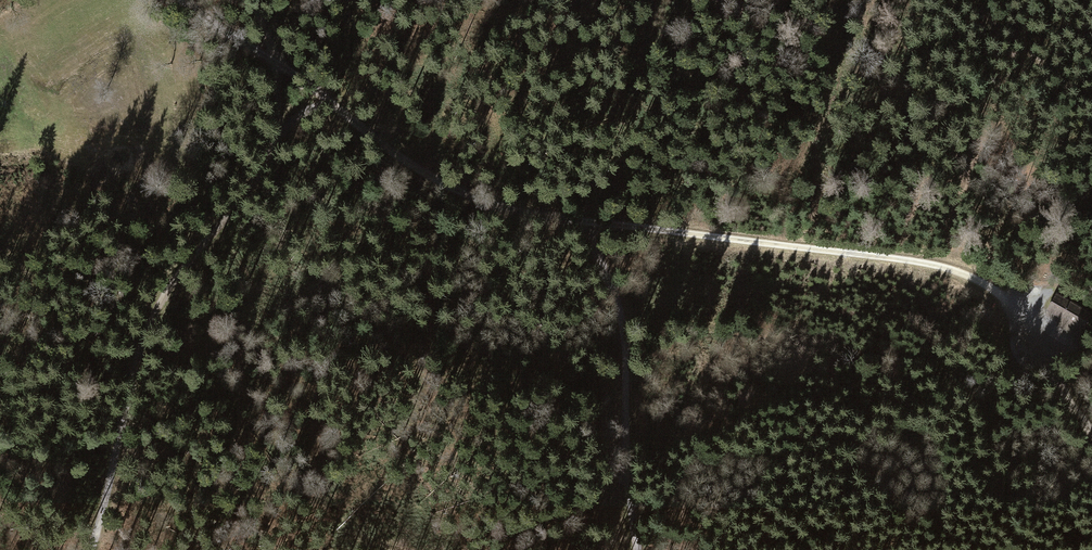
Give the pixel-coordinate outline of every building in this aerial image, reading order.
[(1057,294),(1047,310),(1062,319),(1057,326),(1078,338),(1091,314),(1057,294)]
